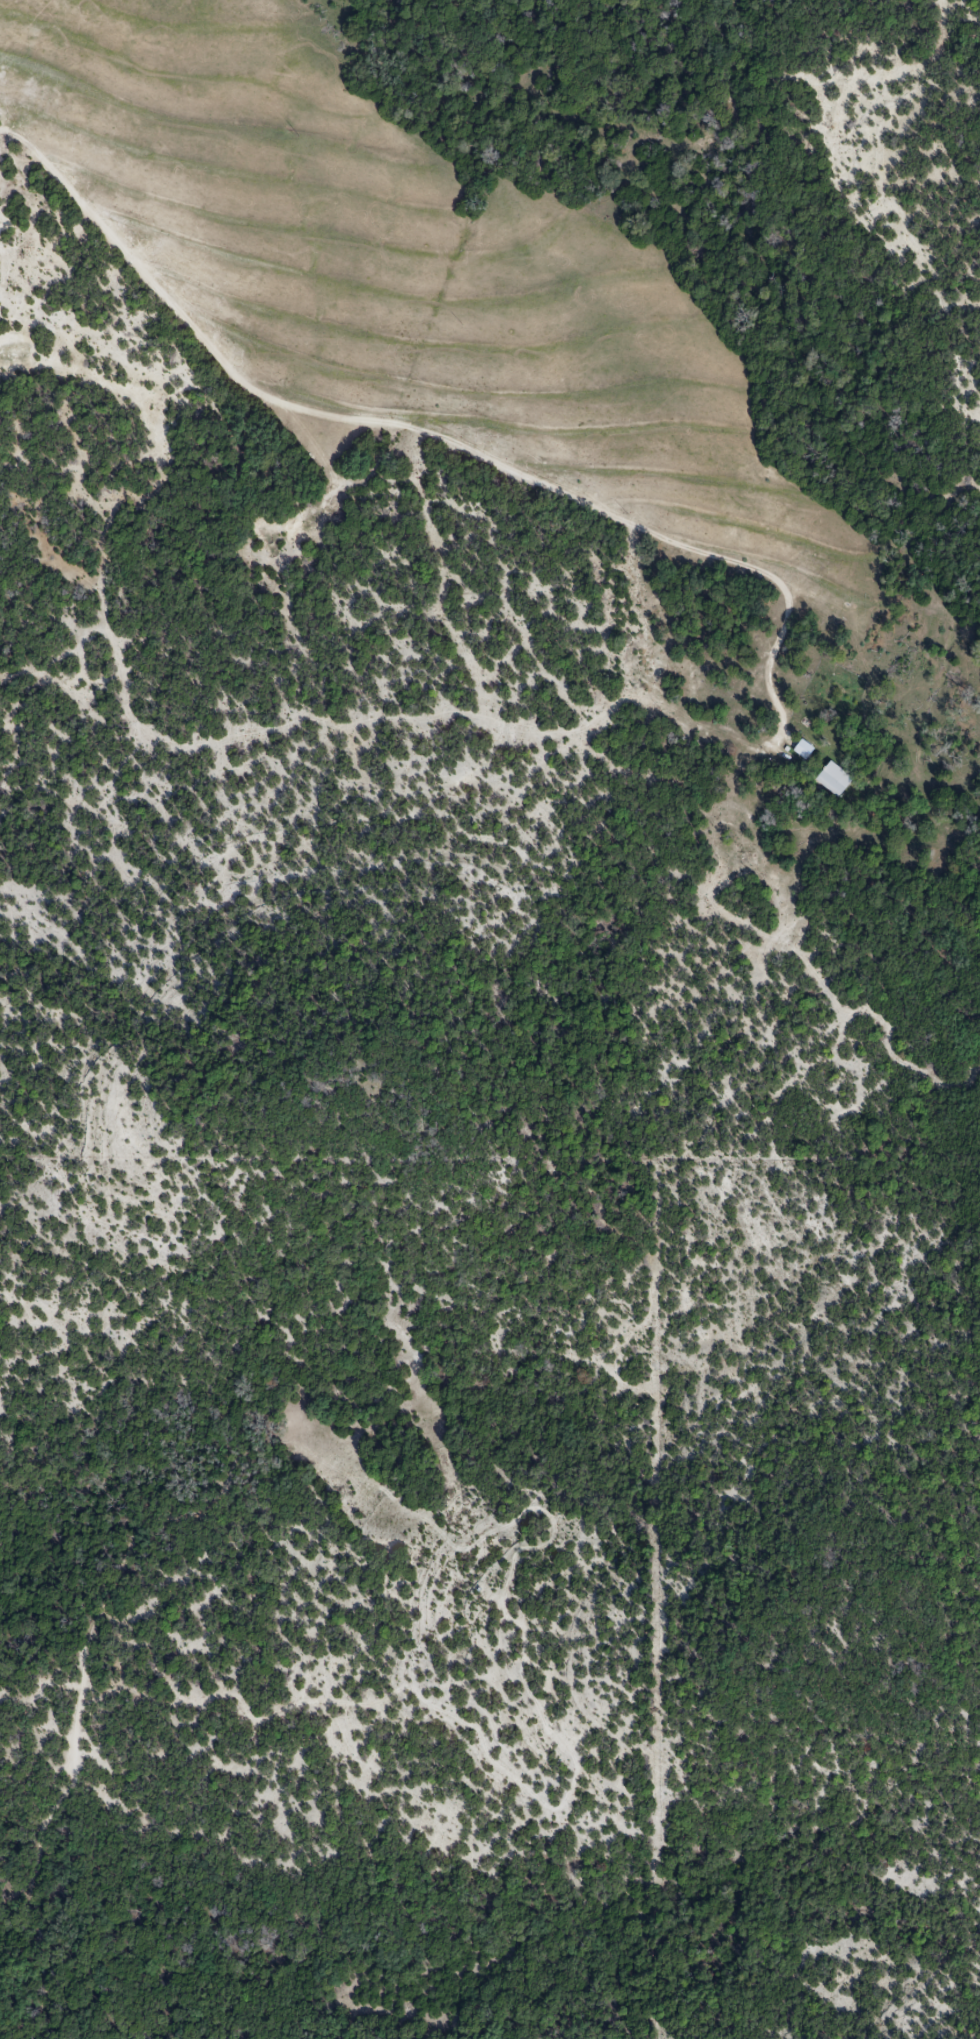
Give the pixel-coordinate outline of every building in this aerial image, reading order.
[(794,750),(805,758),(812,749),(802,741),(794,750)] [(837,798),(853,780),(831,761),(815,779),(837,798)]
